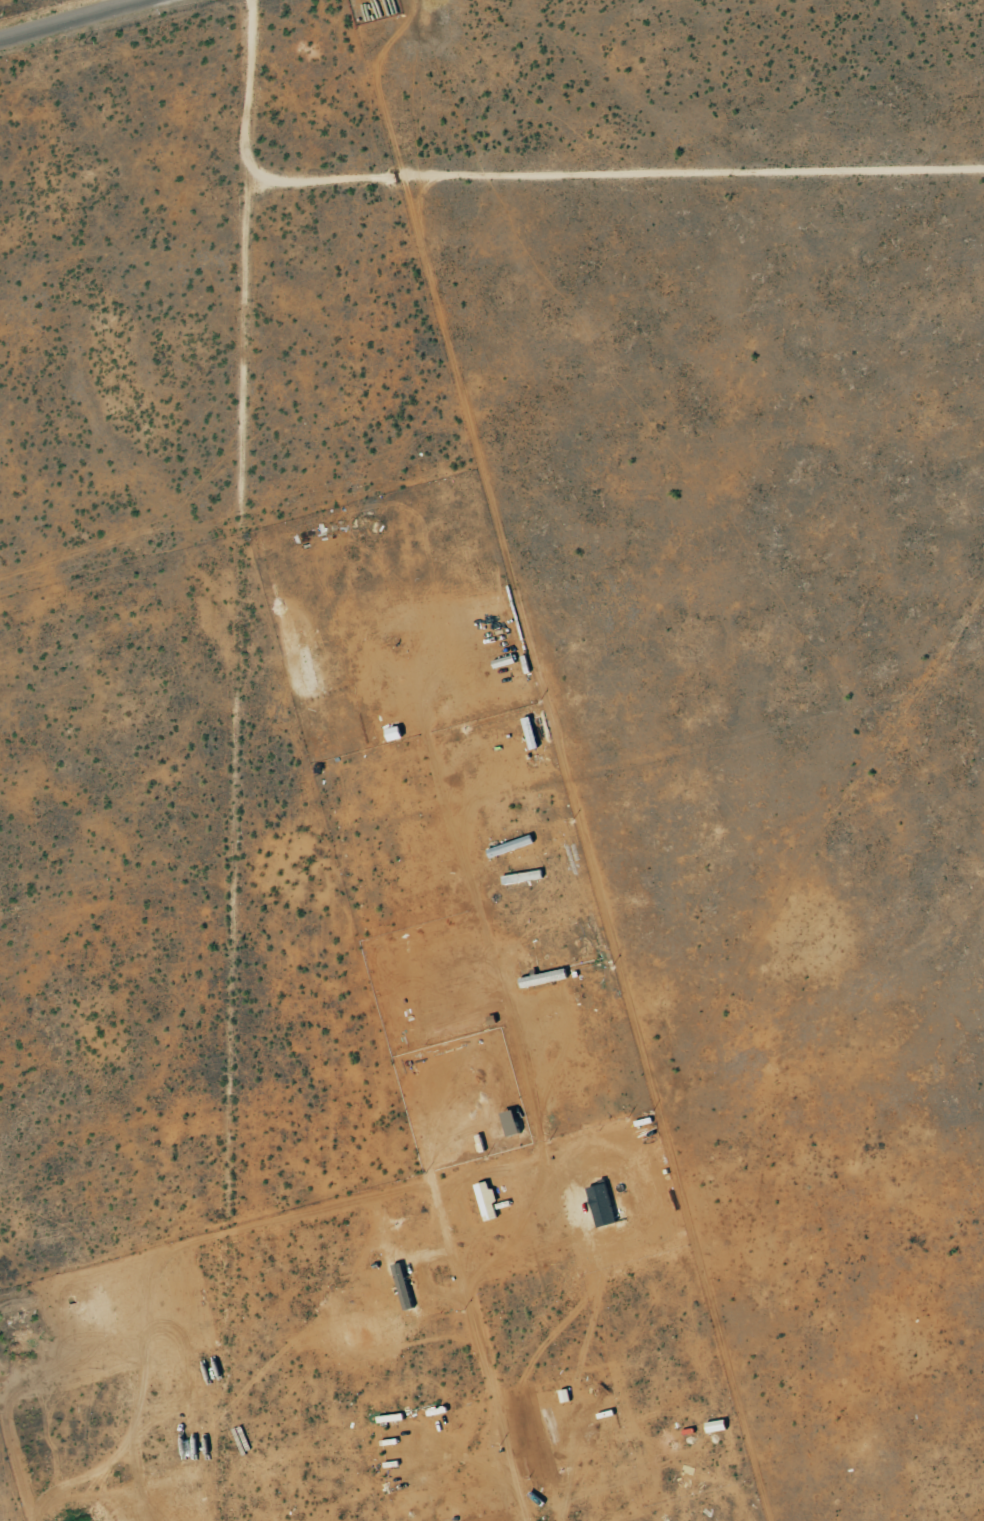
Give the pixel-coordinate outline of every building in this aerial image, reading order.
[(406,736),(403,725),(389,730),(392,741),(406,736)] [(502,1217),(491,1181),(479,1184),(489,1221),(502,1217)] [(599,1227),(619,1223),(612,1183),(592,1186),(599,1227)]
